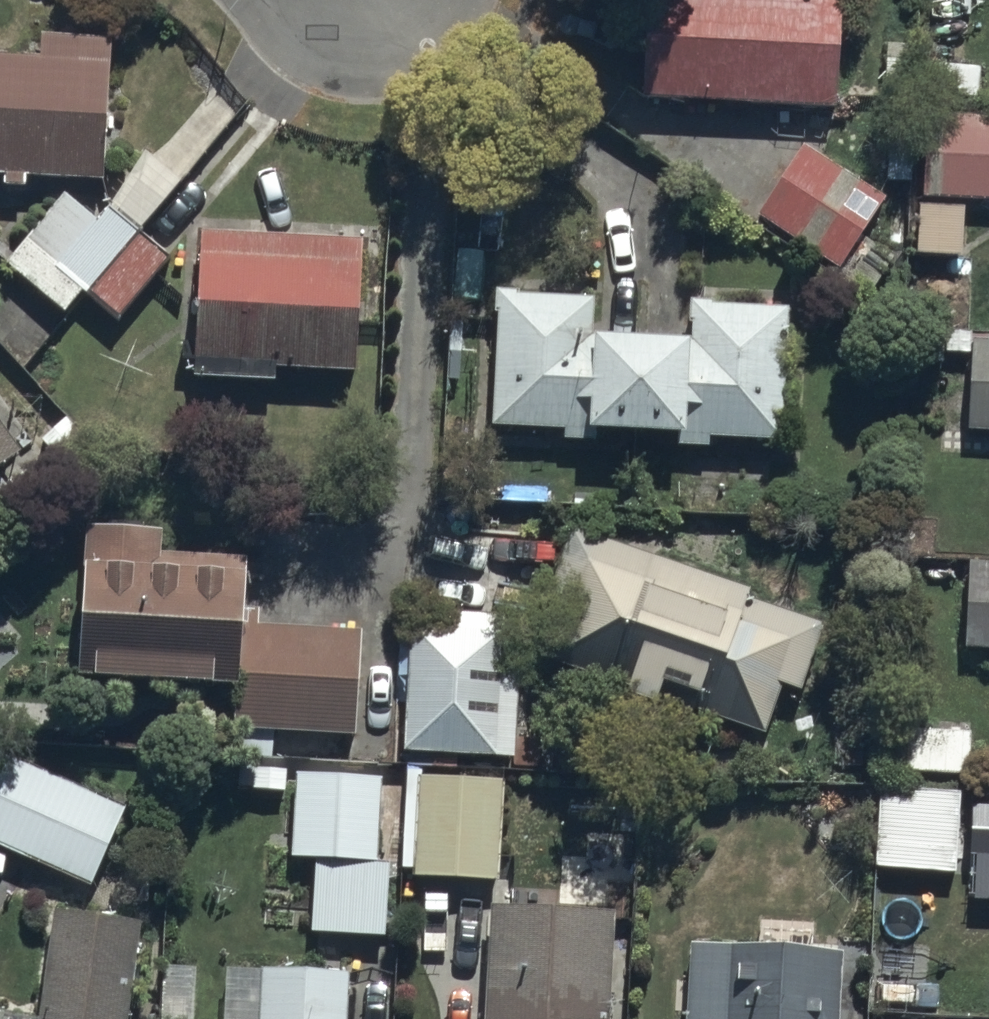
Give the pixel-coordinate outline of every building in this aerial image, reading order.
[(843,0),(646,0),(643,118),(783,121),(783,140),(840,141),(843,0)] [(112,57),(42,55),(41,76),(0,74),(0,187),(102,194),(112,57)] [(924,116),(916,268),(962,270),(965,219),(960,219),(960,210),(988,211),(988,119),(924,116)] [(888,209),(803,154),(762,229),(841,281),(888,209)] [(110,215),(140,241),(147,232),(179,193),(148,168),(110,215)] [(140,241),(110,215),(96,232),(59,201),(20,247),(88,304),(140,241)] [(140,241),(88,304),(119,329),(169,268),(166,265),(174,255),(147,232),(140,241)] [(359,386),(363,249),(203,246),(202,246),(198,390),(278,393),(278,383),(359,386)] [(3,276),(67,330),(88,304),(20,247),(13,256),(16,259),(3,276)] [(784,454),(788,323),(780,322),(781,312),(690,309),(689,350),(594,347),(595,311),(498,308),(494,442),(565,444),(565,456),(710,461),(711,452),(784,454)] [(970,351),(968,443),(988,444),(988,352),(970,351)] [(23,467),(0,434),(0,483),(23,467)] [(355,749),(361,645),(246,637),(249,571),(243,570),(243,560),(178,557),(177,566),(164,566),(165,545),(86,540),(78,700),(238,709),(235,766),(273,768),(275,744),(355,749)] [(750,602),(572,540),(525,669),(634,706),(628,723),(691,744),(699,721),(770,746),(786,700),(801,705),(824,639),(747,612),(750,602)] [(969,570),(968,662),(988,662),(988,571),(969,570)] [(504,687),(504,628),(411,623),(407,769),(520,769),(520,687),(504,687)] [(971,742),(893,737),(890,786),(968,790),(971,742)] [(7,767),(0,784),(0,857),(92,897),(127,818),(7,767)] [(377,874),(382,789),(377,790),(378,781),(297,777),(293,873),(317,874),(313,943),(386,947),(390,874),(377,874)] [(502,894),(505,795),(420,789),(417,891),(502,894)] [(960,795),(880,791),(876,866),(956,870),(960,795)] [(975,803),(970,895),(988,896),(988,804),(975,803)] [(617,928),(491,924),(486,1018),(612,1018),(617,928)] [(138,938),(51,931),(41,1018),(129,1018),(138,938)] [(845,967),(692,957),(688,1018),(842,1018),(845,967)] [(197,981),(149,977),(147,1018),(195,1018),(197,981)] [(348,989),(225,985),(224,1018),(347,1018),(348,989)]
